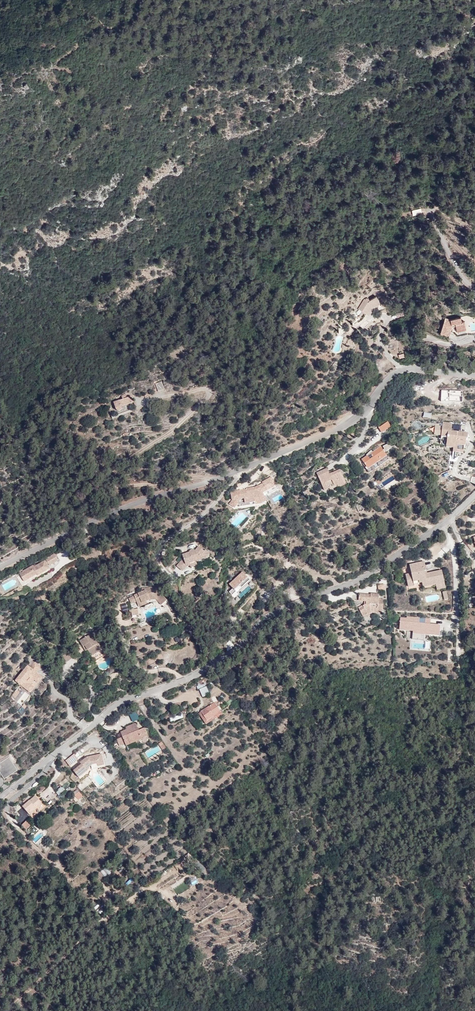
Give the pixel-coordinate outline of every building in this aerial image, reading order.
[(360,291),(358,293),(358,296),(356,298),(355,298),(353,302),(361,306),(365,302),(365,301),(375,295),(370,289),(364,292),(363,291),(360,291)] [(443,315),(440,326),(448,333),(450,324),(455,322),(456,326),(465,323),(463,317),(460,318),(459,313),(449,316),(443,315)] [(161,390),(168,388),(165,380),(159,382),(161,390)] [(125,408),(124,406),(136,401),(134,395),(130,397),(129,392),(124,395),(126,398),(116,402),(119,409),(120,410),(121,411),(122,411),(123,410),(124,410),(125,409),(125,408)] [(382,433),(389,428),(391,427),(388,422),(379,428),(382,433)] [(446,439),(445,445),(452,446),(452,449),(452,450),(455,450),(454,454),(458,454),(458,452),(462,452),(463,447),(464,447),(464,440),(466,440),(466,435),(449,433),(450,425),(441,424),(440,432),(439,437),(439,438),(446,439)] [(375,469),(389,459),(384,452),(389,448),(387,444),(383,447),(384,449),(383,450),(381,447),(373,452),(371,453),(370,451),(366,455),(367,456),(362,460),(364,463),(368,468),(372,465),(375,469)] [(368,468),(364,463),(363,464),(369,473),(375,469),(372,465),(368,468)] [(318,476),(329,471),(327,468),(317,472),(318,476)] [(336,482),(338,486),(346,482),(340,469),(330,474),(329,471),(318,476),(323,488),(328,486),(336,482)] [(261,501),(267,498),(259,485),(256,487),(246,488),(246,489),(231,491),(232,500),(231,502),(236,506),(239,501),(240,506),(249,505),(249,502),(255,501),(256,502),(261,501)] [(188,568),(192,567),(198,565),(198,563),(205,560),(206,561),(211,555),(207,552),(206,553),(200,549),(197,553),(196,551),(193,552),(191,555),(184,556),(185,561),(179,567),(184,572),(188,568)] [(35,569),(25,575),(30,583),(39,578),(40,579),(51,572),(49,568),(50,567),(51,569),(60,564),(57,557),(47,563),(48,564),(47,565),(47,564),(35,571),(35,569)] [(435,585),(444,584),(442,576),(434,578),(433,573),(427,575),(424,563),(409,566),(410,574),(405,576),(407,587),(417,585),(419,583),(422,583),(434,580),(435,585)] [(247,583),(250,580),(242,572),(229,584),(233,589),(229,592),(238,602),(252,589),(247,583)] [(21,576),(26,585),(30,583),(25,575),(25,574),(21,576)] [(130,601),(131,604),(136,602),(137,605),(138,605),(141,603),(142,606),(146,604),(150,602),(156,602),(161,607),(167,602),(161,596),(159,597),(158,596),(156,596),(156,590),(142,591),(142,595),(135,598),(135,599),(130,601)] [(358,600),(363,600),(365,601),(365,604),(363,605),(358,607),(362,616),(366,614),(366,612),(370,610),(381,611),(383,599),(378,599),(378,594),(370,593),(370,595),(358,593),(358,600)] [(406,619),(400,618),(399,630),(412,631),(412,634),(423,635),(424,635),(438,636),(439,625),(429,625),(430,619),(406,617),(406,619)] [(77,638),(81,644),(83,643),(85,648),(87,651),(89,650),(91,652),(98,647),(91,636),(94,635),(91,629),(88,631),(88,632),(77,638)] [(63,659),(70,655),(66,649),(59,654),(63,659)] [(13,679),(23,688),(27,683),(31,678),(35,681),(39,676),(33,671),(37,665),(31,660),(26,666),(24,665),(13,679)] [(202,697),(208,694),(205,687),(199,690),(202,697)] [(215,705),(217,703),(216,702),(200,712),(206,721),(220,712),(216,707),(215,705)] [(206,721),(200,712),(198,713),(206,725),(221,715),(220,712),(206,721)] [(181,713),(168,718),(170,723),(183,718),(181,713)] [(121,737),(115,739),(118,745),(123,743),(124,744),(140,738),(140,737),(146,734),(143,727),(137,730),(134,722),(124,727),(125,729),(119,732),(121,737)] [(65,762),(69,768),(78,761),(74,756),(65,762)] [(81,766),(73,773),(78,779),(86,772),(85,771),(92,766),(96,765),(97,768),(103,766),(101,756),(86,759),(83,761),(84,762),(83,763),(82,762),(79,764),(81,766)] [(17,770),(9,757),(0,762),(0,772),(5,779),(17,770)] [(36,795),(43,788),(41,786),(34,792),(36,795)] [(62,786),(55,792),(58,795),(65,790),(62,786)] [(21,807),(28,815),(41,804),(34,796),(27,802),(24,805),(21,807)] [(25,830),(30,826),(25,821),(20,826),(25,830)]
